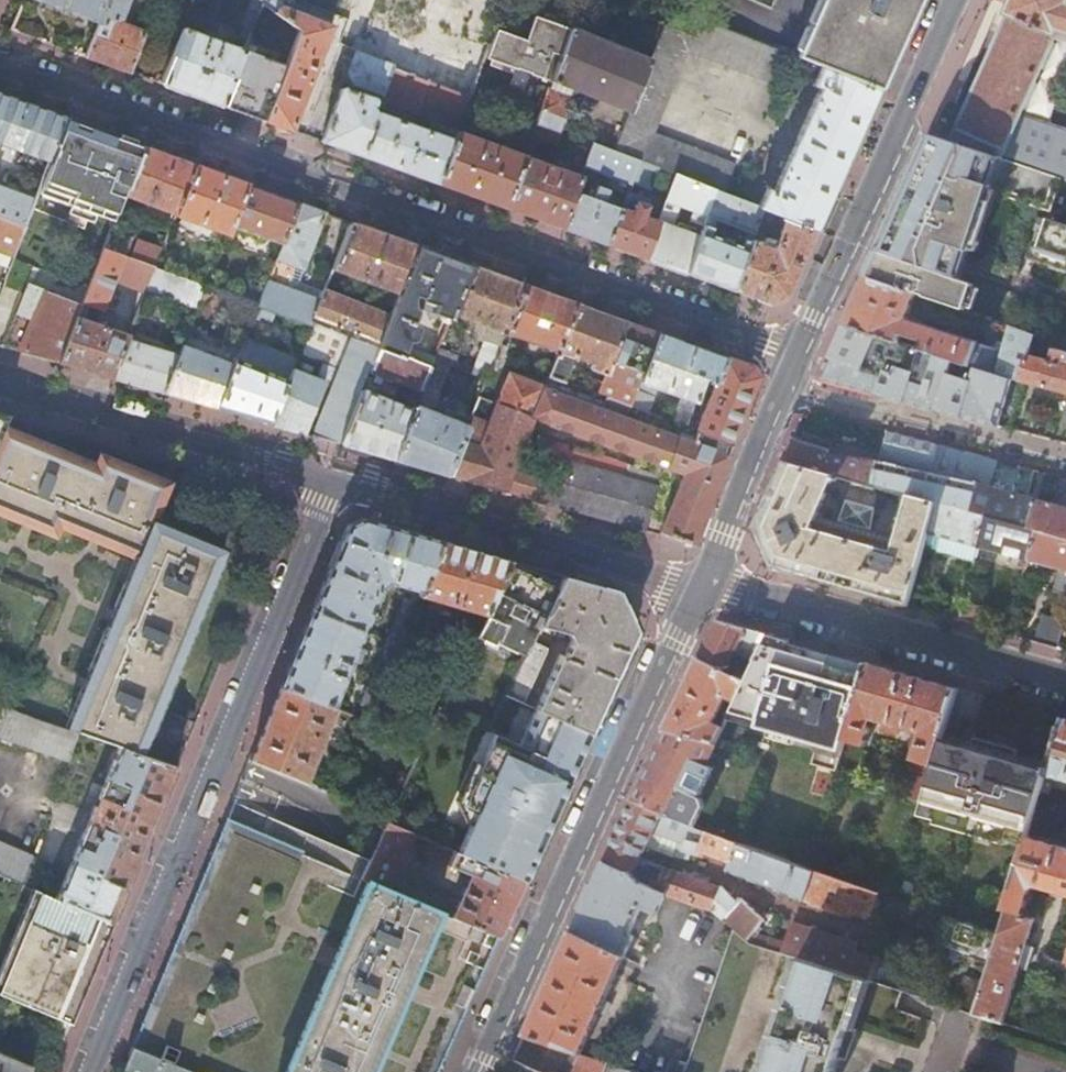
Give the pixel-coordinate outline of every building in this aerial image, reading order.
[(38,1),(89,20),(99,24),(107,0),(34,0),(38,1)] [(129,72),(135,57),(137,51),(156,5),(150,3),(145,16),(143,15),(143,16),(139,14),(133,27),(121,22),(130,0),(107,0),(99,24),(86,57),(95,60),(129,72)] [(264,4),(259,0),(251,0),(237,36),(249,41),(252,33),(264,4)] [(417,78),(429,82),(469,97),(486,56),(490,44),(497,24),(525,35),(533,15),(496,0),(445,0),(417,78)] [(803,38),(795,57),(822,68),(878,89),(881,83),(879,82),(884,71),(906,21),(916,0),(820,0),(803,38)] [(1006,15),(1009,17),(1001,35),(954,142),(994,155),(1063,178),(1065,179),(1065,131),(1021,116),(1055,39),(1065,42),(1065,0),(1013,0),(1006,15)] [(301,33),(276,13),(264,4),(252,33),(274,42),(273,43),(294,51),(301,33)] [(265,121),(292,130),(333,28),(283,9),(277,10),(276,13),(301,33),(294,51),(274,98),(265,121)] [(541,12),(539,17),(556,24),(558,19),(541,12)] [(524,71),(551,82),(571,30),(564,27),(556,24),(539,17),(533,15),(525,35),(497,24),(490,44),(486,56),(493,59),(514,67),(524,71)] [(556,24),(564,27),(566,22),(558,19),(556,24)] [(664,24),(649,61),(630,110),(613,152),(639,161),(656,168),(675,175),(716,191),(723,193),(734,164),(664,138),(660,146),(651,142),(645,128),(649,120),(657,123),(688,48),(699,52),(698,55),(770,83),(783,53),(695,20),(690,34),(664,24)] [(203,99),(223,106),(232,83),(241,61),(245,51),(212,39),(214,35),(206,31),(203,36),(183,29),(165,76),(162,84),(203,99)] [(571,30),(551,82),(556,84),(557,81),(581,91),(630,110),(649,61),(571,30)] [(263,70),(273,43),(274,42),(252,33),(249,41),(245,51),(241,61),(263,70)] [(512,73),(514,67),(493,59),(491,64),(512,73)] [(847,161),(878,89),(822,68),(813,86),(820,89),(796,141),(786,164),(782,162),(780,167),(784,169),(774,189),(765,191),(759,207),(756,212),(814,236),(847,161)] [(417,114),(429,82),(417,78),(393,69),(383,97),(381,101),(417,114)] [(162,84),(165,76),(157,73),(154,81),(162,84)] [(549,88),(572,97),(581,91),(557,81),(556,84),(551,82),(549,88)] [(413,174),(439,183),(457,132),(469,97),(429,82),(417,114),(429,119),(425,131),(377,114),(362,155),(413,174)] [(258,118),(265,121),(274,98),(232,83),(223,106),(258,118)] [(354,152),(362,155),(377,114),(380,103),(359,95),(342,88),(321,141),(354,152)] [(381,101),(383,97),(363,88),(359,95),(380,103),(381,101)] [(549,88),(533,134),(555,142),(572,97),(549,88)] [(50,162),(67,119),(28,106),(0,96),(0,144),(50,162)] [(35,200),(32,207),(34,208),(86,229),(92,212),(116,221),(125,196),(144,148),(137,145),(119,139),(114,137),(67,119),(50,162),(41,185),(35,200)] [(473,195),(506,208),(525,156),(457,132),(439,183),(473,195)] [(121,134),(119,139),(137,145),(139,140),(121,134)] [(943,138),(930,134),(906,188),(888,228),(884,239),(877,254),(867,277),(918,295),(943,304),(957,309),(966,285),(960,283),(952,280),(962,252),(969,254),(970,252),(993,185),(985,182),(994,155),(954,142),(943,138)] [(639,161),(613,152),(593,144),(585,167),(631,184),(639,161)] [(170,157),(144,148),(125,196),(176,215),(196,166),(170,157)] [(1063,178),(994,155),(985,182),(993,185),(970,252),(977,254),(997,195),(1051,213),(1063,178)] [(525,156),(506,208),(550,224),(563,228),(576,191),(581,177),(525,156)] [(656,168),(639,161),(631,184),(647,190),(656,168)] [(222,176),(196,166),(176,215),(229,235),(232,227),(249,185),(222,176)] [(35,200),(41,185),(0,169),(0,187),(35,200)] [(709,212),(716,191),(675,175),(659,221),(646,258),(666,266),(686,273),(700,236),(693,234),(672,226),(679,206),(701,214),(702,211),(709,212)] [(261,190),(249,185),(232,227),(276,243),(273,255),(279,257),(300,204),(261,190)] [(576,191),(563,228),(586,236),(608,245),(622,208),(603,201),(607,190),(596,186),(594,191),(589,189),(587,195),(576,191)] [(24,228),(32,207),(35,200),(0,187),(0,218),(24,228)] [(756,212),(759,207),(723,193),(716,191),(709,212),(700,236),(686,273),(710,281),(733,290),(752,236),(758,221),(756,212)] [(628,193),(622,208),(608,245),(627,252),(646,258),(659,221),(644,216),(648,206),(640,203),(642,198),(628,193)] [(327,214),(300,204),(279,257),(260,307),(277,314),(311,326),(313,322),(325,291),(300,281),(327,214)] [(700,236),(709,212),(702,211),(701,214),(693,234),(700,236)] [(798,269),(814,236),(756,212),(758,221),(779,229),(773,248),(767,245),(770,239),(763,237),(761,240),(752,236),(733,290),(768,303),(776,300),(785,298),(798,269)] [(1049,217),(1041,241),(1039,249),(1065,258),(1065,223),(1049,217)] [(9,265),(12,257),(24,228),(0,218),(0,262),(9,265)] [(396,239),(353,223),(334,270),(392,292),(388,304),(396,307),(420,247),(396,239)] [(132,239),(112,232),(104,251),(125,258),(132,239)] [(1035,239),(1029,256),(1065,269),(1065,258),(1039,249),(1041,241),(1035,239)] [(446,257),(420,247),(396,307),(392,317),(380,347),(431,368),(434,359),(435,358),(407,346),(408,341),(411,342),(413,342),(414,341),(415,340),(416,338),(417,337),(418,332),(419,328),(419,326),(418,325),(416,324),(415,323),(413,323),(414,319),(416,315),(416,313),(416,311),(416,308),(414,307),(413,299),(415,296),(420,298),(419,299),(422,309),(451,319),(472,266),(446,257)] [(139,248),(134,261),(156,268),(160,256),(139,248)] [(125,258),(104,251),(90,288),(85,302),(61,364),(104,376),(114,379),(128,336),(85,321),(90,308),(103,313),(116,282),(145,293),(146,291),(156,268),(134,261),(125,258)] [(969,254),(962,252),(952,280),(960,283),(969,254)] [(500,276),(472,266),(451,319),(449,322),(472,330),(471,334),(501,345),(501,344),(506,333),(525,285),(500,276)] [(186,278),(156,268),(146,291),(200,309),(201,305),(209,286),(186,278)] [(190,268),(186,278),(209,286),(211,282),(213,275),(190,268)] [(918,295),(867,277),(862,288),(845,325),(900,343),(904,332),(905,332),(905,334),(906,335),(908,337),(924,341),(921,350),(936,355),(953,360),(965,364),(1010,379),(1022,382),(1029,355),(1034,336),(1010,327),(1002,353),(978,345),(978,343),(908,320),(918,295)] [(544,292),(525,285),(506,333),(559,353),(578,304),(544,292)] [(260,307),(209,286),(201,305),(252,326),(257,313),(260,307)] [(40,317),(24,353),(31,355),(61,364),(85,302),(48,288),(37,316),(40,317)] [(392,317),(325,291),(313,322),(342,333),(347,322),(356,326),(351,336),(380,347),(392,317)] [(590,369),(608,377),(628,323),(612,317),(578,304),(559,353),(549,377),(585,391),(586,386),(566,378),(574,359),(592,366),(590,369)] [(128,336),(114,379),(123,380),(166,394),(181,356),(134,342),(142,324),(147,327),(153,312),(140,307),(128,336)] [(277,314),(260,307),(257,313),(275,320),(277,314)] [(313,369),(297,362),(273,424),(280,426),(341,444),(362,391),(370,371),(380,347),(351,336),(342,333),(313,322),(311,326),(298,359),(322,369),(317,380),(311,377),(313,369)] [(628,323),(608,377),(606,382),(604,382),(603,384),(595,380),(590,393),(630,408),(637,390),(640,382),(659,333),(643,328),(628,323)] [(900,343),(845,325),(840,336),(821,379),(878,395),(920,406),(936,355),(921,350),(900,343)] [(191,332),(181,356),(166,394),(211,406),(219,409),(242,353),(233,349),(228,362),(191,347),(196,334),(191,332)] [(197,333),(196,334),(191,347),(228,362),(233,349),(234,348),(197,333)] [(701,390),(712,394),(726,358),(694,346),(659,333),(640,382),(657,388),(696,402),(701,390)] [(242,353),(219,409),(225,410),(273,424),(297,362),(298,359),(247,339),(242,353)] [(501,344),(501,345),(495,359),(502,361),(508,347),(501,344)] [(431,368),(380,347),(370,371),(422,390),(431,368)] [(1054,348),(1050,361),(1029,355),(1022,382),(1064,393),(1065,394),(1065,351),(1054,348)] [(439,349),(435,358),(434,359),(453,367),(458,357),(439,349)] [(981,422),(998,427),(1010,379),(965,364),(963,371),(973,374),(971,381),(946,374),(953,360),(936,355),(920,406),(930,408),(981,422)] [(726,358),(712,394),(696,432),(731,446),(749,400),(757,378),(753,367),(726,358)] [(510,374),(498,404),(534,418),(545,387),(533,383),(534,381),(532,378),(531,377),(528,376),(526,376),(525,377),(524,379),(510,374)] [(654,396),(657,388),(640,382),(637,390),(654,396)] [(727,454),(731,446),(696,432),(692,442),(545,387),(534,418),(535,418),(535,419),(684,475),(661,531),(694,544),(729,455),(727,454)] [(630,408),(647,414),(654,396),(637,390),(630,408)] [(362,391),(341,444),(345,445),(350,446),(392,459),(394,459),(415,407),(419,398),(405,393),(400,405),(362,391)] [(472,416),(468,428),(449,475),(492,487),(536,500),(541,481),(514,471),(534,420),(535,419),(535,418),(534,418),(498,404),(490,423),(472,416)] [(468,428),(415,407),(394,459),(426,468),(449,475),(468,428)] [(52,537),(56,528),(134,560),(83,687),(65,730),(78,734),(119,748),(139,756),(221,553),(150,523),(166,486),(99,459),(95,469),(1,430),(0,433),(0,516),(52,537)] [(1065,537),(1065,508),(1038,500),(991,488),(998,461),(981,457),(887,431),(879,462),(794,439),(792,444),(784,461),(838,475),(911,495),(939,502),(988,516),(1039,529),(1065,537)] [(392,459),(350,446),(349,451),(390,464),(392,459)] [(536,500),(643,530),(655,487),(549,457),(547,462),(539,463),(541,481),(536,500)] [(930,533),(939,502),(911,495),(896,544),(875,539),(873,547),(817,529),(838,475),(784,461),(779,473),(756,530),(776,568),(881,596),(909,606),(930,533)] [(896,544),(911,495),(838,475),(817,529),(873,547),(875,539),(896,544)] [(980,547),(988,516),(939,502),(930,533),(980,547)] [(1030,558),(1039,529),(988,516),(980,547),(1029,561),(1030,558)] [(413,590),(421,592),(441,542),(361,519),(347,527),(332,564),(312,610),(364,631),(381,590),(380,589),(386,583),(413,590)] [(1039,529),(1030,558),(1062,566),(1055,592),(1065,595),(1065,537),(1039,529)] [(421,592),(419,597),(485,616),(511,562),(473,551),(441,542),(421,592)] [(550,573),(511,562),(485,616),(476,634),(523,658),(531,642),(539,625),(563,577),(550,573)] [(559,655),(535,709),(590,734),(608,695),(636,632),(618,592),(563,577),(539,625),(566,634),(570,643),(563,657),(559,655)] [(387,641),(400,646),(419,597),(421,592),(413,590),(407,604),(402,602),(387,641)] [(960,621),(965,602),(958,600),(953,619),(960,621)] [(960,621),(977,625),(982,607),(965,602),(960,621)] [(297,647),(280,688),(332,708),(351,663),(359,666),(365,651),(357,648),(364,631),(312,610),(297,647)] [(1040,616),(1036,636),(1052,639),(1056,620),(1040,616)] [(1065,651),(1065,617),(1057,648),(1065,651)] [(715,629),(700,658),(746,681),(752,669),(733,660),(737,652),(756,661),(768,635),(719,621),(715,629)] [(736,702),(729,717),(758,725),(773,730),(799,737),(821,744),(827,745),(822,764),(839,770),(847,741),(865,674),(820,661),(788,652),(790,641),(768,635),(756,661),(752,669),(746,681),(736,702)] [(868,664),(790,641),(788,652),(820,661),(865,674),(868,664)] [(523,658),(505,695),(524,704),(547,649),(531,642),(523,658)] [(666,730),(717,743),(721,734),(724,728),(714,723),(727,698),(736,702),(746,681),(700,658),(683,694),(666,730)] [(380,662),(357,718),(369,722),(391,666),(380,662)] [(943,738),(958,689),(912,676),(868,664),(865,674),(847,741),(866,747),(870,733),(871,730),(866,724),(862,722),(864,717),(883,722),(880,731),(898,736),(900,727),(931,736),(930,742),(927,741),(919,743),(914,760),(935,766),(943,738)] [(267,720),(251,760),(305,783),(335,709),(332,708),(280,688),(267,720)] [(0,706),(0,737),(68,762),(78,734),(65,730),(27,716),(0,706)] [(590,734),(535,709),(519,744),(495,733),(481,764),(464,803),(478,810),(471,824),(458,853),(524,880),(550,824),(590,734)] [(1049,769),(1042,792),(1049,794),(1054,777),(1065,780),(1065,720),(1064,719),(1049,769)] [(662,815),(693,826),(703,803),(701,796),(700,795),(714,766),(707,763),(717,743),(666,730),(636,794),(631,802),(662,815)] [(799,737),(773,730),(771,736),(797,743),(799,737)] [(721,734),(717,743),(729,746),(731,737),(721,734)] [(1042,792),(1049,769),(1017,760),(1019,751),(976,738),(973,748),(965,745),(943,738),(935,766),(923,803),(939,808),(937,814),(1013,837),(1016,829),(1029,833),(1042,792)] [(816,762),(822,764),(827,745),(821,744),(816,762)] [(139,756),(119,748),(102,788),(93,785),(86,800),(96,804),(56,899),(113,923),(144,848),(176,769),(139,756)] [(481,764),(474,760),(456,800),(464,821),(471,824),(478,810),(464,803),(481,764)] [(935,766),(914,760),(910,775),(903,795),(923,803),(935,766)] [(872,915),(880,893),(693,826),(662,815),(631,802),(615,839),(604,862),(632,875),(632,874),(639,860),(640,860),(647,845),(654,831),(686,844),(684,851),(691,853),(704,858),(705,853),(732,862),(730,869),(806,899),(806,898),(852,915),(855,909),(872,915)] [(939,808),(923,803),(920,813),(936,818),(937,814),(939,808)] [(1011,845),(1012,840),(1013,837),(937,814),(936,818),(934,823),(970,833),(1011,845)] [(130,1047),(134,1049),(173,1065),(189,1071),(440,1071),(442,1066),(446,1056),(450,1047),(454,1037),(463,1017),(465,1012),(467,1007),(469,1004),(471,998),(474,992),(476,988),(478,981),(481,975),(485,966),(489,959),(499,937),(473,926),(449,916),(442,913),(396,893),(371,883),(361,878),(340,869),(290,848),(291,846),(261,833),(230,820),(228,819),(227,821),(222,833),(218,843),(214,853),(209,862),(207,868),(205,873),(196,893),(194,898),(192,904),(183,924),(178,935),(174,944),(170,954),(166,964),(164,969),(162,974),(153,993),(151,999),(149,1004),(140,1024),(138,1029),(136,1034),(130,1047)] [(370,860),(361,878),(371,883),(396,893),(449,916),(473,926),(499,937),(507,919),(524,880),(458,853),(431,842),(425,856),(469,875),(456,905),(413,887),(410,892),(399,886),(391,884),(413,835),(386,823),(370,860)] [(1026,845),(1028,838),(1029,833),(1016,829),(1013,837),(1012,840),(1026,845)] [(675,856),(688,858),(691,853),(684,851),(686,844),(654,831),(647,845),(675,856)] [(1028,838),(1026,845),(1017,873),(1014,885),(998,936),(974,1014),(979,1015),(989,1018),(1003,1023),(1020,967),(1027,969),(1031,957),(1034,947),(1027,944),(1034,919),(1023,915),(1030,891),(1039,886),(1065,895),(1065,849),(1028,838)] [(31,889),(42,864),(31,859),(32,858),(0,844),(0,876),(31,889)] [(632,875),(604,862),(600,871),(573,932),(625,957),(634,936),(630,934),(642,908),(656,915),(666,894),(657,891),(667,869),(659,867),(650,886),(644,883),(643,885),(632,874),(632,875)] [(666,894),(712,910),(735,927),(749,938),(755,930),(764,918),(742,898),(738,903),(723,887),(667,868),(667,869),(657,891),(666,894)] [(1014,885),(1017,873),(1010,871),(1007,883),(1014,885)] [(41,893),(33,890),(0,969),(0,992),(41,893)] [(113,923),(56,899),(41,893),(0,992),(0,996),(42,1013),(71,1025),(107,936),(113,923)] [(956,1008),(974,1014),(998,936),(947,917),(946,916),(937,944),(978,959),(971,978),(966,976),(956,1008)] [(802,959),(848,973),(858,943),(792,923),(787,941),(783,953),(802,959)] [(762,946),(783,953),(787,941),(755,930),(749,938),(758,945),(762,946)] [(604,1004),(625,957),(573,932),(568,942),(527,1035),(582,1054),(600,1013),(606,1015),(610,1006),(604,1004)] [(867,979),(873,981),(879,962),(860,956),(854,975),(867,979)] [(854,975),(848,973),(802,959),(763,1071),(834,1071),(846,1039),(851,1023),(867,979),(854,975)] [(64,1041),(71,1025),(42,1013),(35,1029),(64,1041)] [(609,1063),(596,1059),(582,1054),(527,1035),(514,1063),(510,1071),(606,1071),(609,1063)] [(122,1070),(126,1071),(189,1071),(173,1065),(134,1049),(130,1047),(122,1070)] [(30,1066),(0,1054),(0,1071),(28,1071),(30,1066)] [(685,1063),(668,1057),(663,1071),(682,1071),(685,1063)] [(606,1071),(632,1071),(633,1071),(624,1068),(609,1063),(606,1071)]
